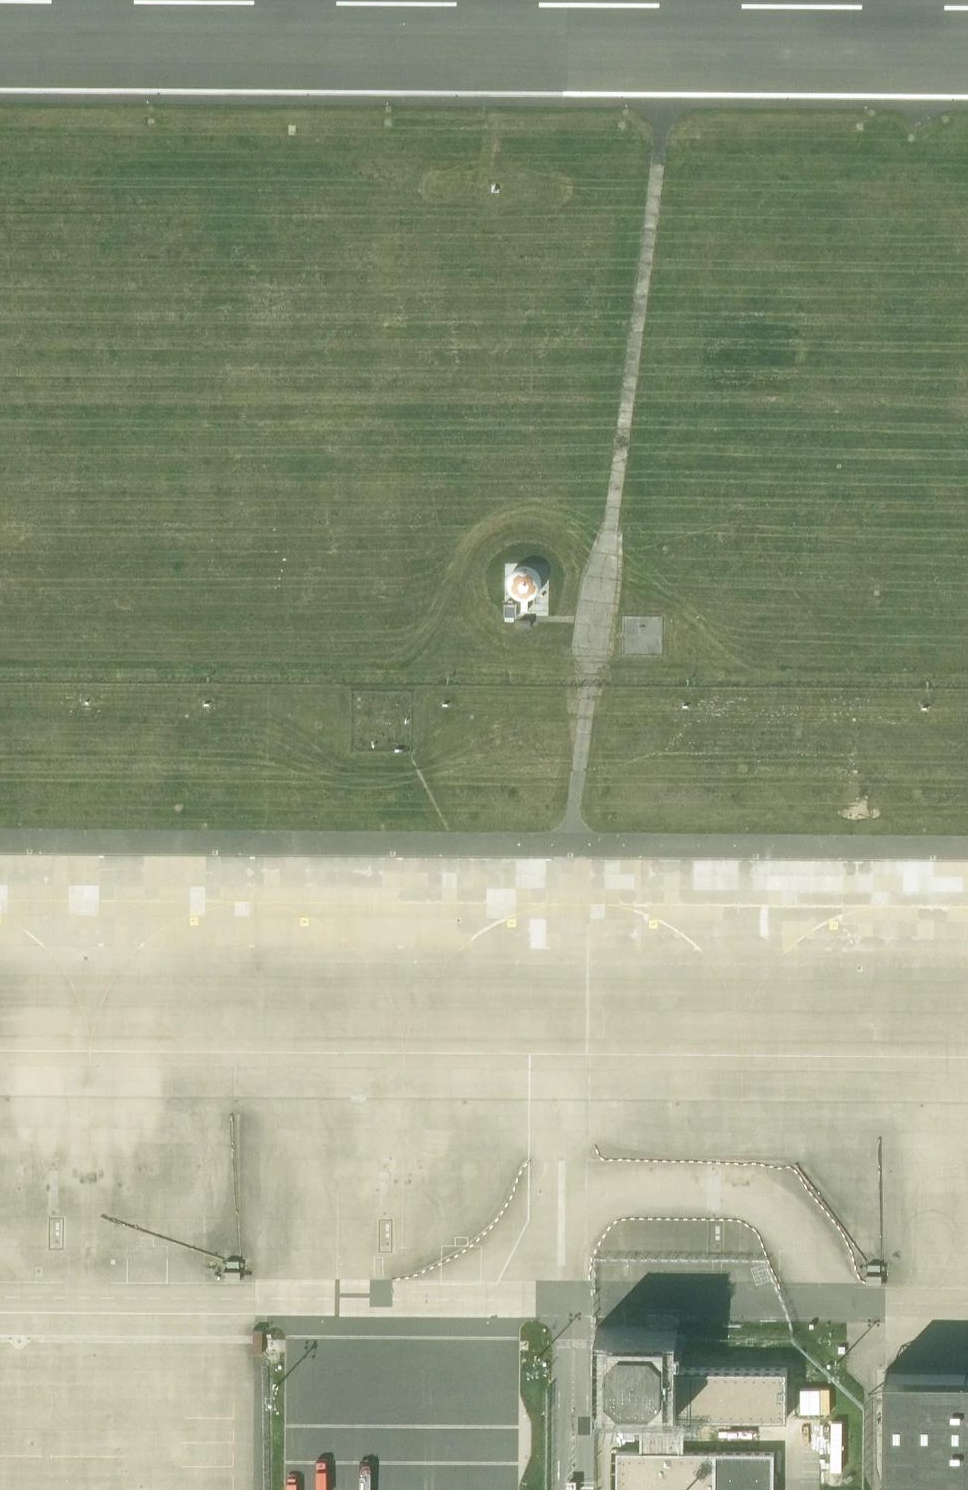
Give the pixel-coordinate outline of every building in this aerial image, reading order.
[(513,596),(520,599),(520,610),(527,610),(527,599),(534,596),(539,591),(541,583),(540,576),(535,570),(528,566),(520,566),(513,569),(509,575),(507,583),(509,590),(513,596)] [(515,604),(505,605),(505,616),(516,616),(515,604)] [(596,1409),(677,1410),(678,1367),(678,1328),(597,1327),(596,1409)] [(787,1369),(678,1367),(677,1410),(641,1453),(617,1453),(617,1489),(772,1489),(773,1453),(683,1452),(683,1416),(786,1417),(787,1369)] [(886,1371),(885,1489),(967,1489),(967,1372),(886,1371)] [(566,1480),(566,1489),(575,1489),(575,1480),(566,1480)]
